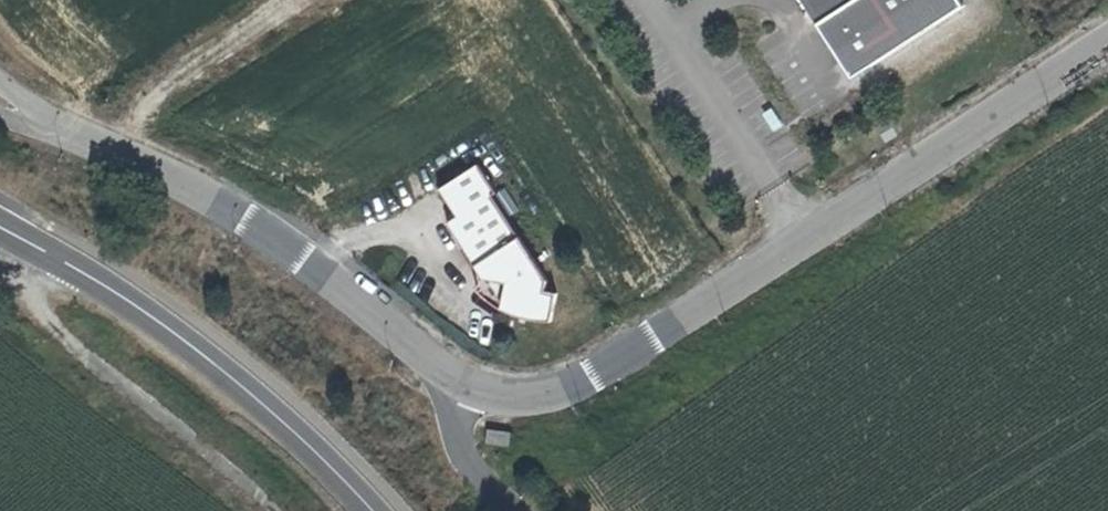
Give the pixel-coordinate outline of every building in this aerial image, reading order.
[(848,80),(963,7),(959,0),(796,0),(848,80)] [(507,285),(504,311),(528,320),(556,318),(560,290),(548,288),(549,285),(494,198),(498,196),(479,166),(440,191),(460,221),(449,228),(484,282),(507,285)]
